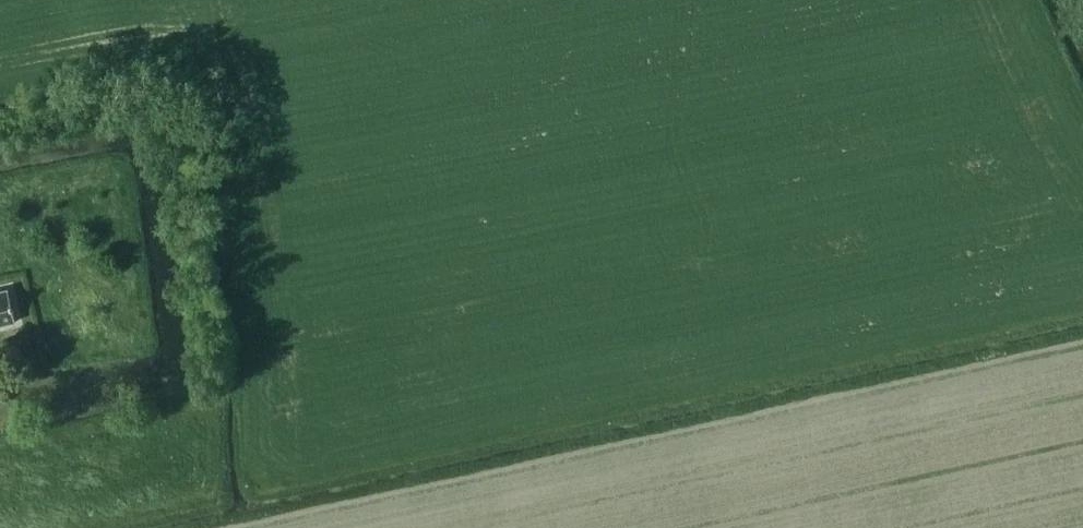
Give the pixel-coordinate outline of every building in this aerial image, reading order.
[(16,321),(9,289),(0,291),(0,325),(16,321)]
